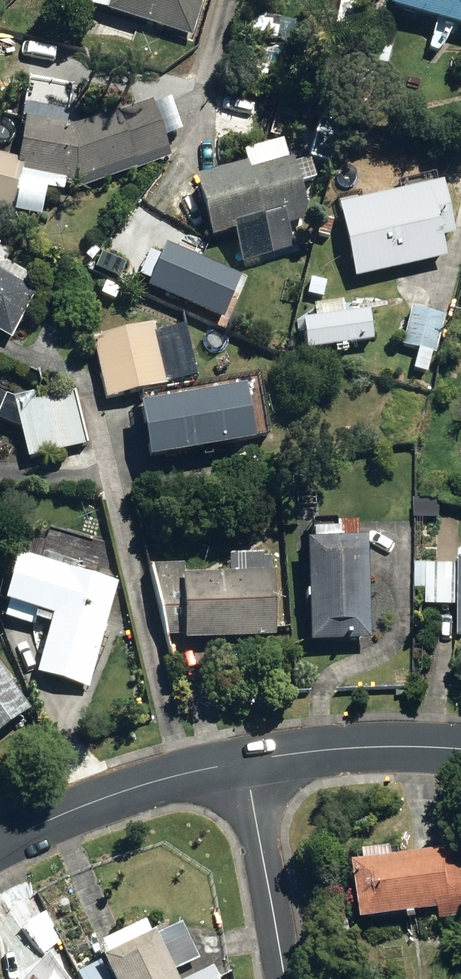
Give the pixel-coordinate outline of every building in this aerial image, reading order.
[(191,36),(203,0),(111,0),(108,9),(191,36)] [(391,9),(460,27),(460,0),(393,0),(391,9)] [(255,44),(252,62),(280,66),(282,48),(255,44)] [(11,213),(22,174),(77,183),(169,150),(152,101),(73,128),(24,120),(17,163),(0,159),(0,210),(11,213)] [(262,223),(273,255),(294,248),(287,226),(304,220),(306,205),(292,160),(248,174),(245,164),(193,181),(212,239),(262,223)] [(298,172),(306,193),(322,188),(315,167),(298,172)] [(339,208),(357,281),(448,259),(443,239),(456,236),(443,183),(339,208)] [(318,236),(329,238),(333,221),(321,218),(318,236)] [(150,283),(223,316),(242,273),(169,241),(150,283)] [(10,340),(34,293),(0,275),(0,335),(10,340)] [(308,295),(322,299),(325,282),(310,280),(308,295)] [(403,346),(436,354),(444,317),(411,310),(403,346)] [(301,322),(305,351),(372,342),(368,313),(301,322)] [(92,340),(106,400),(166,386),(152,325),(92,340)] [(149,461),(255,444),(247,391),(140,409),(149,461)] [(14,407),(27,460),(87,446),(74,392),(14,407)] [(309,545),(312,643),(371,641),(368,543),(309,545)] [(36,676),(88,690),(117,587),(18,558),(5,604),(53,617),(36,676)] [(185,636),(185,642),(276,637),(273,575),(185,578),(184,566),(152,567),(168,636),(185,636)] [(30,712),(0,672),(0,734),(30,712)] [(362,916),(441,907),(443,917),(460,915),(460,847),(356,860),(362,916)] [(109,978),(173,978),(149,930),(98,955),(109,978)]
